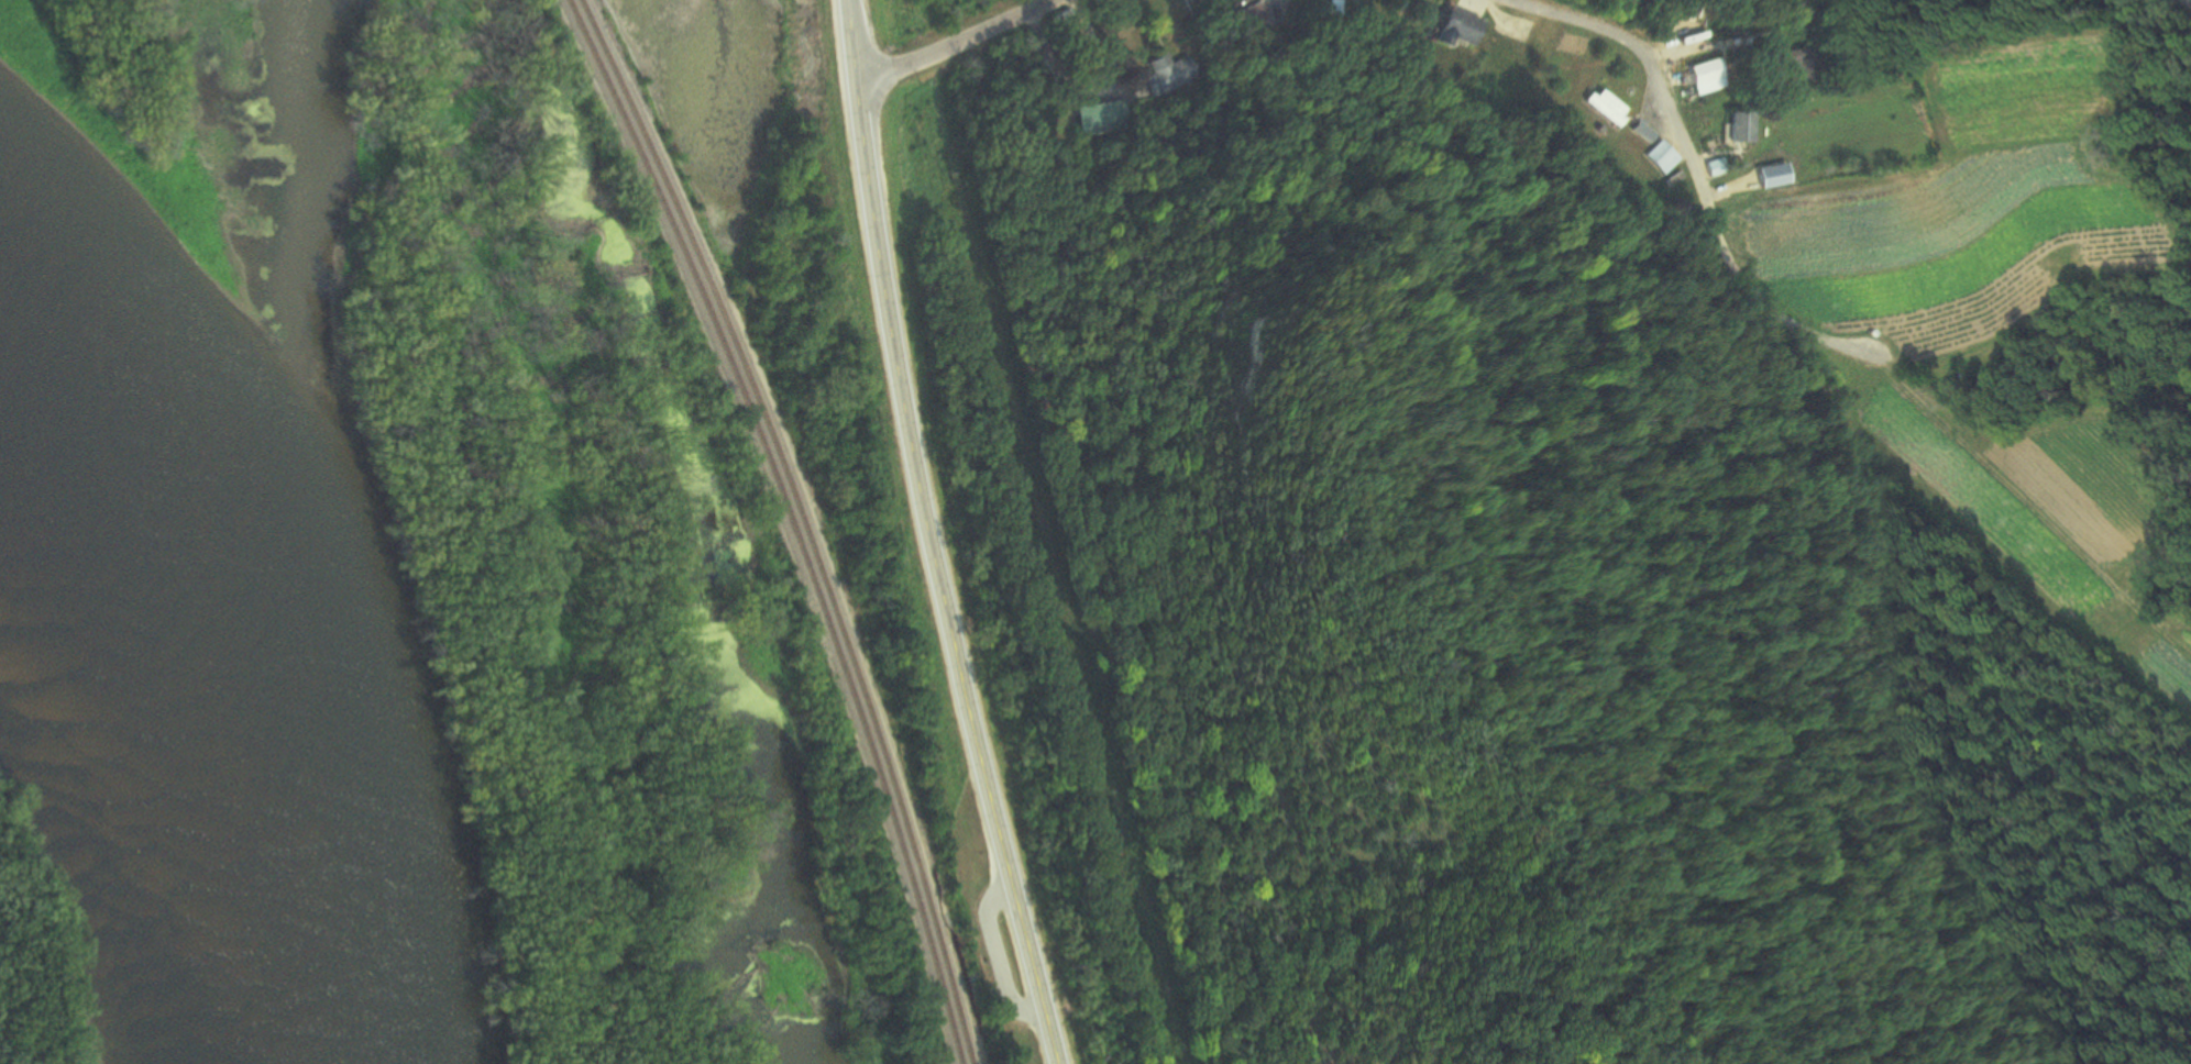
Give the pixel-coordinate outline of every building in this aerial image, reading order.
[(1259,2),(1224,11),(1231,37),(1266,28),(1259,2)] [(1143,62),(1159,99),(1183,88),(1167,52),(1143,62)] [(1077,107),(1080,137),(1121,133),(1118,103),(1077,107)]
